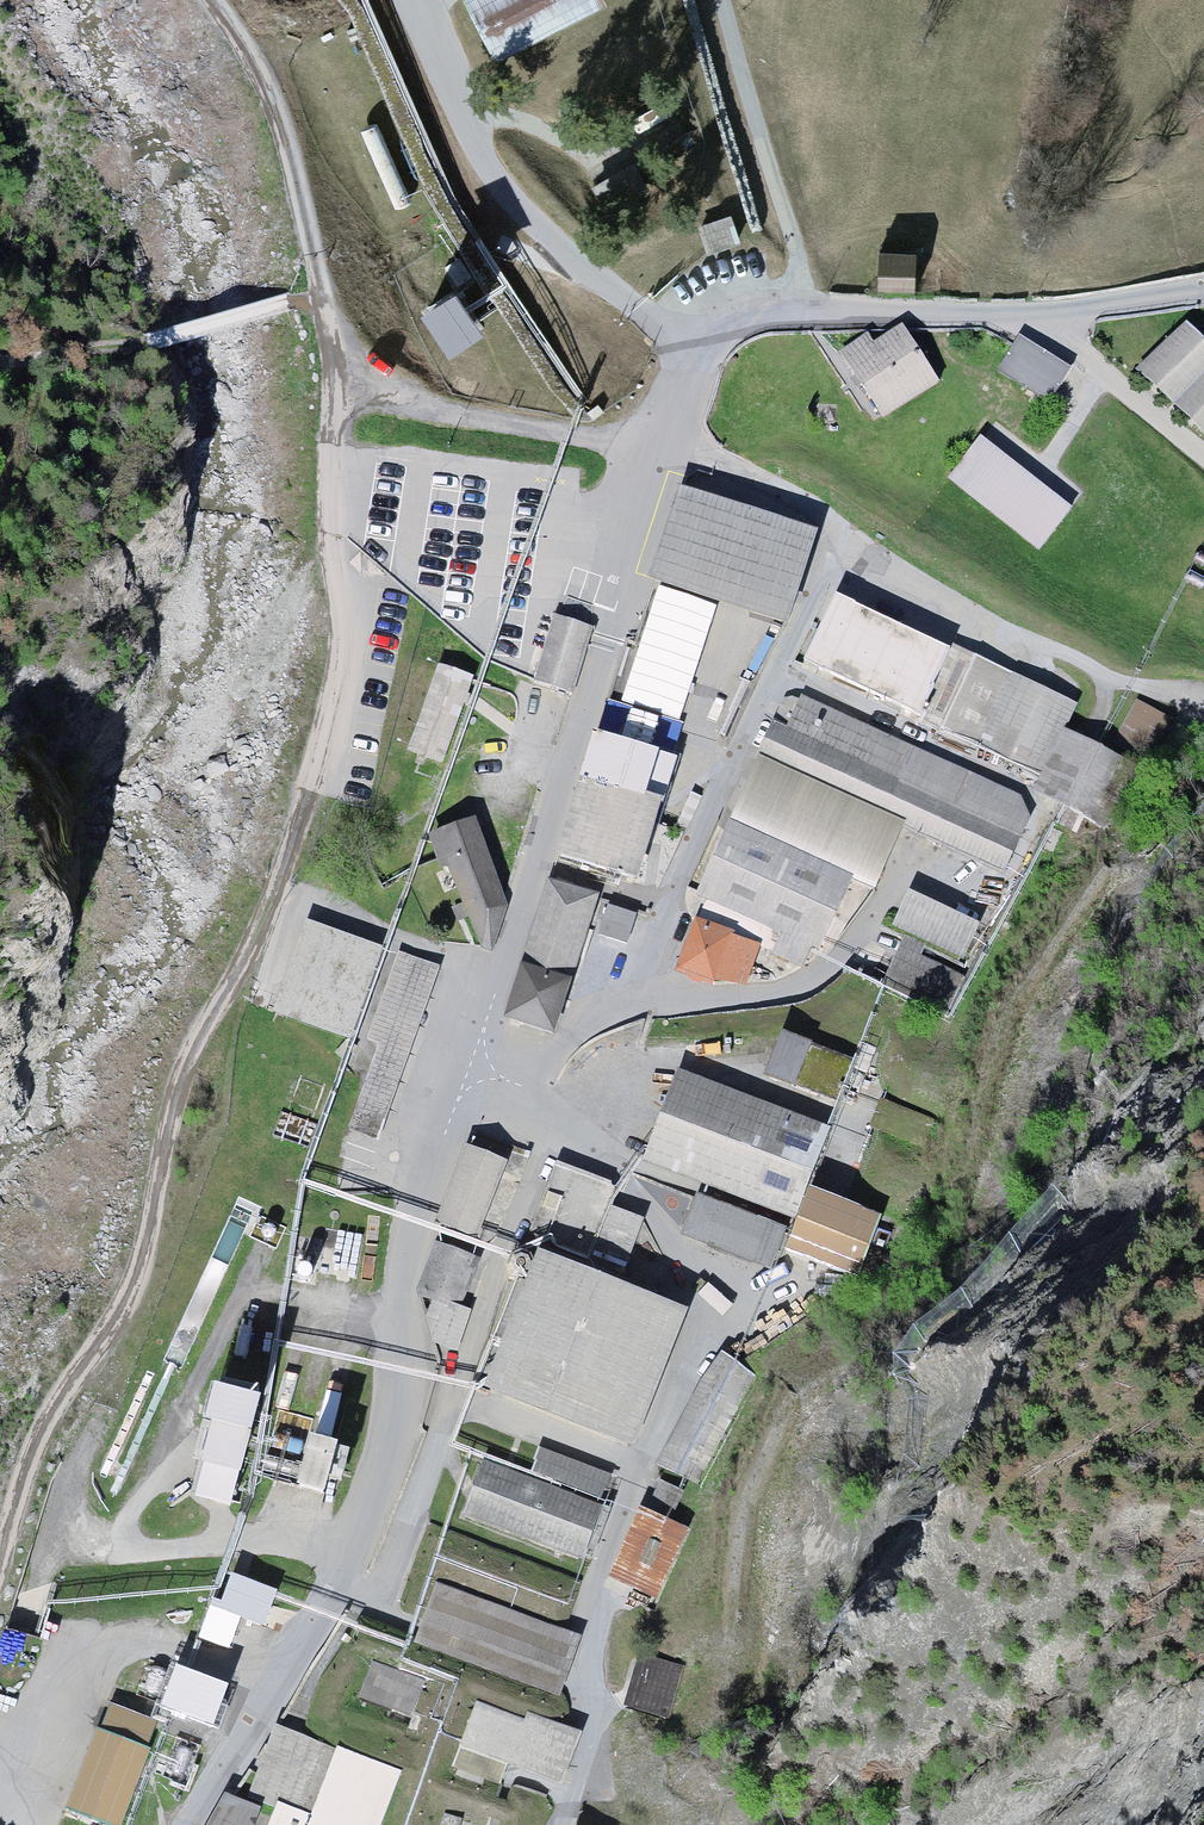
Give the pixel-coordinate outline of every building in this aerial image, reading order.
[(497,59),(610,3),(609,0),(467,0),(497,59)] [(734,211),(697,224),(708,255),(745,241),(734,211)] [(920,250),(882,248),(879,290),(917,293),(920,250)] [(470,281),(425,304),(449,350),(494,327),(470,281)] [(942,378),(903,316),(843,354),(883,416),(942,378)] [(1160,359),(1203,405),(1203,316),(1160,359)] [(1072,366),(1014,334),(993,371),(1052,403),(1072,366)] [(1077,508),(982,427),(946,469),(1041,550),(1077,508)] [(823,534),(681,487),(649,582),(659,585),(718,605),(791,629),(823,534)] [(718,605),(659,585),(621,702),(680,721),(718,605)] [(952,647),(836,592),(804,659),(918,720),(952,647)] [(554,613),(535,679),(575,693),(594,626),(554,613)] [(1078,703),(953,643),(952,647),(918,720),(1041,775),(1033,789),(1104,828),(1136,763),(1066,728),(1078,703)] [(474,675),(438,662),(407,750),(443,762),(474,675)] [(1037,801),(801,694),(788,726),(772,719),(690,888),(699,894),(675,970),(713,985),(746,984),(760,948),(803,966),(816,956),(852,879),(875,888),(903,828),(1004,873),(1037,801)] [(621,702),(607,697),(557,852),(642,879),(692,725),(680,721),(621,702)] [(469,830),(442,843),(491,949),(502,903),(469,830)] [(600,894),(546,877),(501,1015),(555,1032),(600,894)] [(909,888),(893,924),(904,930),(927,941),(962,959),(980,922),(909,888)] [(636,913),(608,903),(598,934),(627,943),(636,913)] [(450,963),(303,911),(267,1012),(352,1042),(325,1117),(387,1139),(450,963)] [(927,941),(904,930),(882,985),(948,1018),(968,978),(921,954),(927,941)] [(854,1059),(781,1030),(764,1074),(838,1102),(854,1059)] [(830,1123),(675,1067),(638,1169),(694,1189),(678,1233),(769,1265),(776,1245),(849,1271),(871,1211),(807,1188),(830,1123)] [(511,1162),(468,1144),(437,1222),(480,1239),(511,1162)] [(614,1182),(554,1161),(530,1230),(587,1249),(592,1234),(629,1247),(645,1223),(615,1204),(614,1182)] [(481,1258),(435,1237),(417,1278),(446,1291),(429,1331),(455,1342),(470,1309),(463,1299),(481,1258)] [(691,1310),(534,1248),(479,1387),(636,1449),(691,1310)] [(756,1375),(722,1350),(702,1376),(656,1466),(697,1484),(756,1375)] [(261,1392),(211,1380),(193,1457),(204,1460),(194,1495),(232,1505),(261,1392)] [(309,1432),(296,1484),(323,1491),(338,1440),(309,1432)] [(613,1473),(539,1447),(532,1467),(475,1447),(449,1519),(580,1566),(613,1473)] [(681,1523),(632,1499),(601,1562),(651,1586),(681,1523)] [(212,1597),(198,1637),(229,1649),(241,1616),(264,1626),(279,1589),(232,1572),(221,1600),(212,1597)] [(581,1634),(435,1581),(413,1642),(560,1697),(581,1634)] [(684,1666),(638,1652),(623,1705),(669,1720),(684,1666)] [(424,1679),(372,1661),(357,1697),(411,1719),(424,1679)] [(175,1662),(160,1706),(213,1726),(229,1683),(175,1662)] [(523,1719),(476,1699),(452,1767),(501,1785),(508,1763),(562,1783),(582,1730),(528,1711),(523,1719)] [(65,1810),(107,1824),(123,1824),(150,1747),(147,1746),(157,1721),(110,1702),(100,1727),(97,1726),(65,1810)] [(334,1738),(310,1801),(278,1788),(264,1824),(388,1824),(411,1767),(334,1738)] [(552,1795),(513,1786),(504,1824),(545,1824),(552,1795)] [(224,1791),(206,1824),(254,1824),(261,1807),(224,1791)] [(444,1813),(440,1824),(460,1824),(462,1819),(444,1813)]
